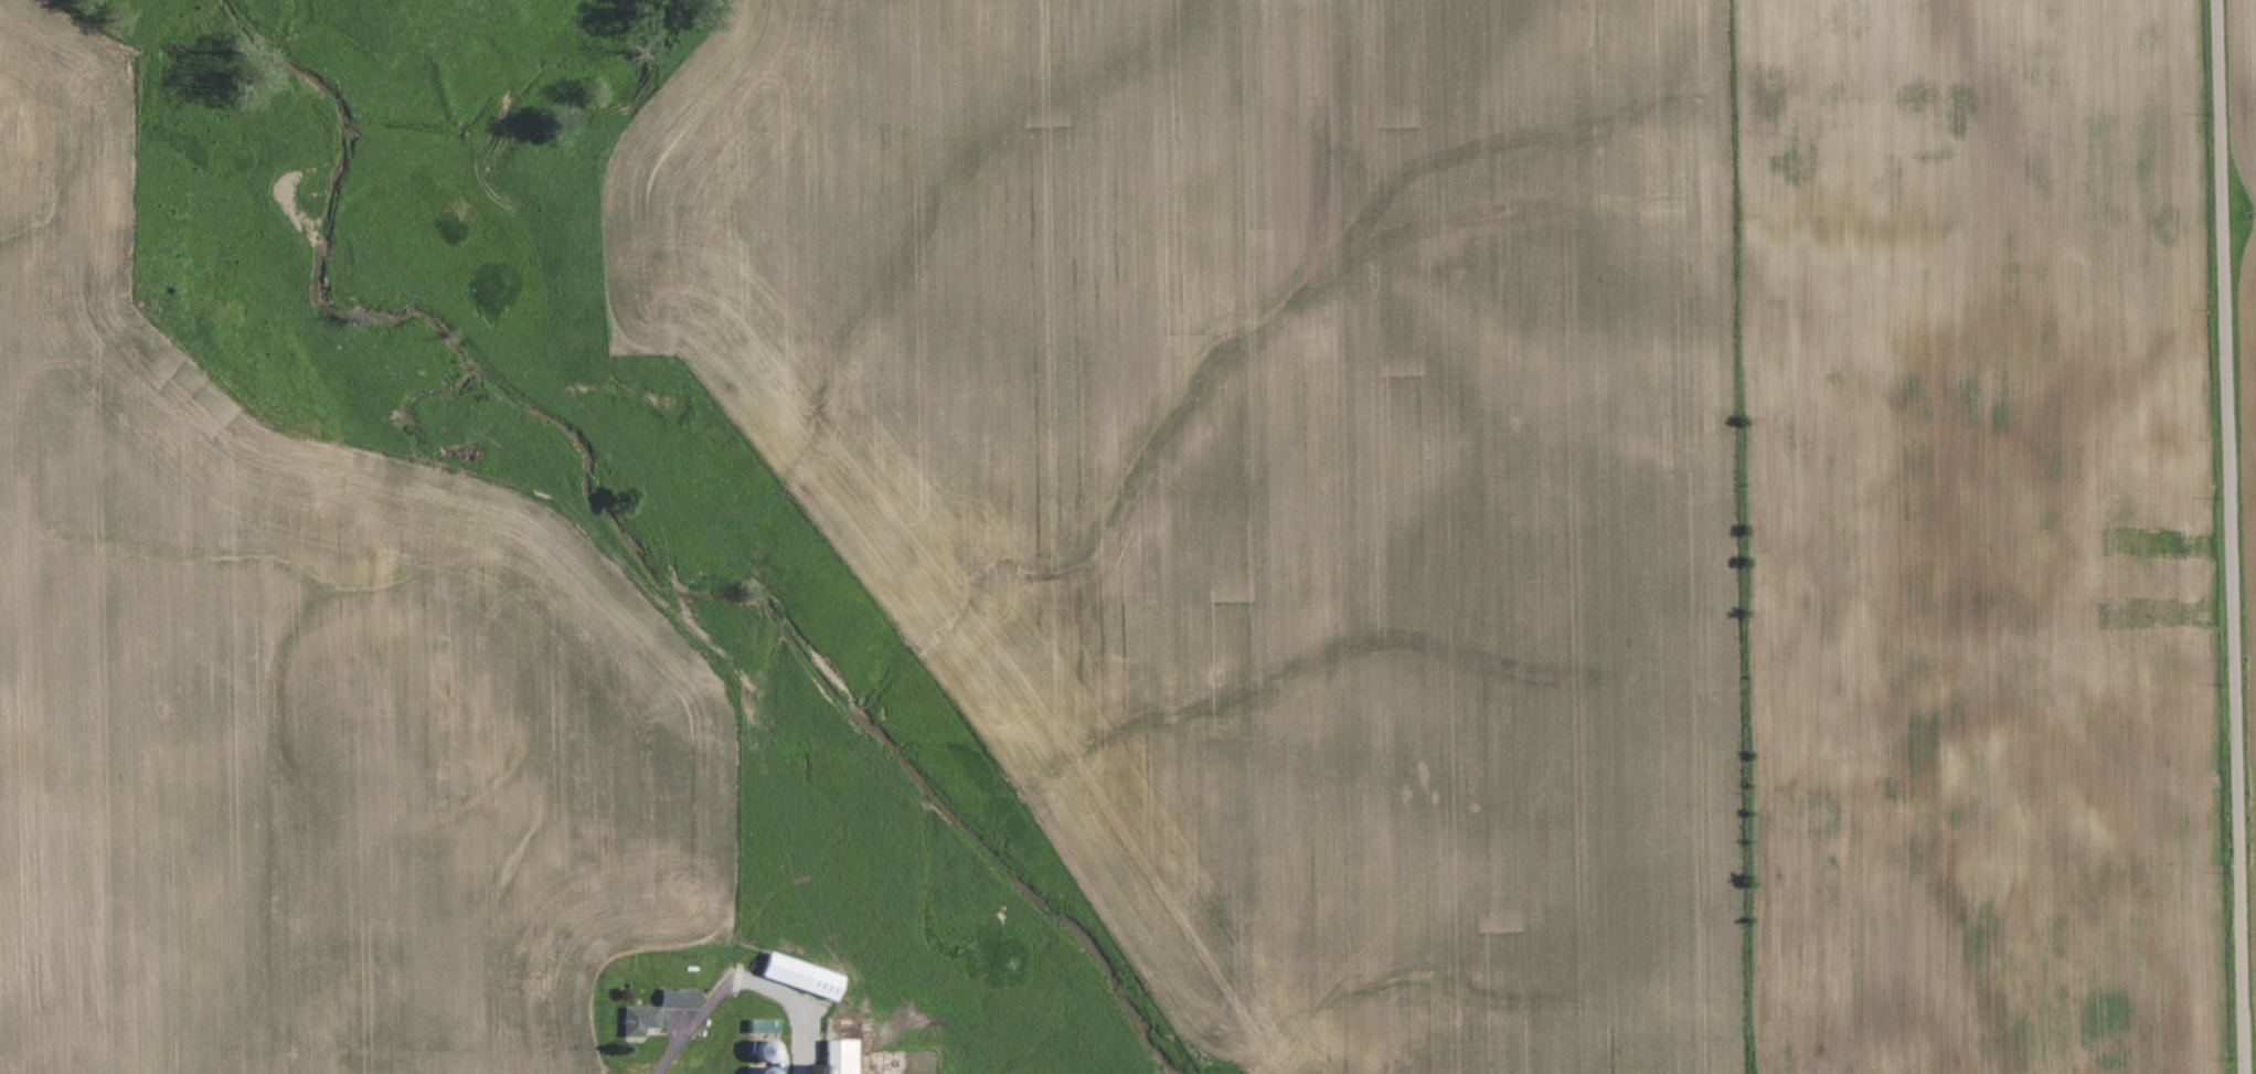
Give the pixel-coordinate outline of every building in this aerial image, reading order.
[(839,999),(846,974),(770,953),(763,978),(839,999)] [(661,1006),(625,1007),(626,1037),(646,1037),(646,1028),(661,1028),(661,1006)] [(858,1039),(826,1039),(827,1073),(814,1073),(859,1073),(858,1039)] [(892,1071),(882,1071),(882,1062),(875,1062),(875,1055),(859,1055),(859,1073),(892,1073),(892,1071)]
